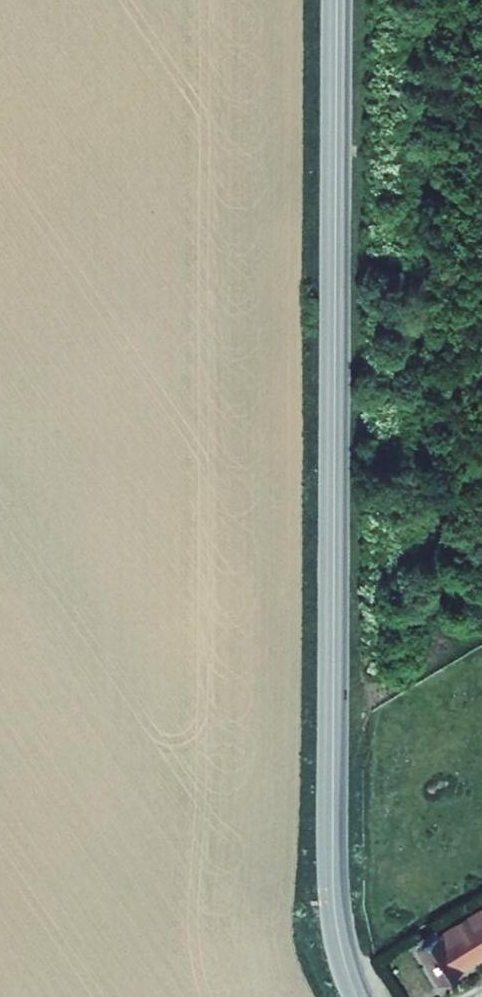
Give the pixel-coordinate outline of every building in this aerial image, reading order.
[(443,928),(461,957),(481,944),(481,904),(443,928)]
